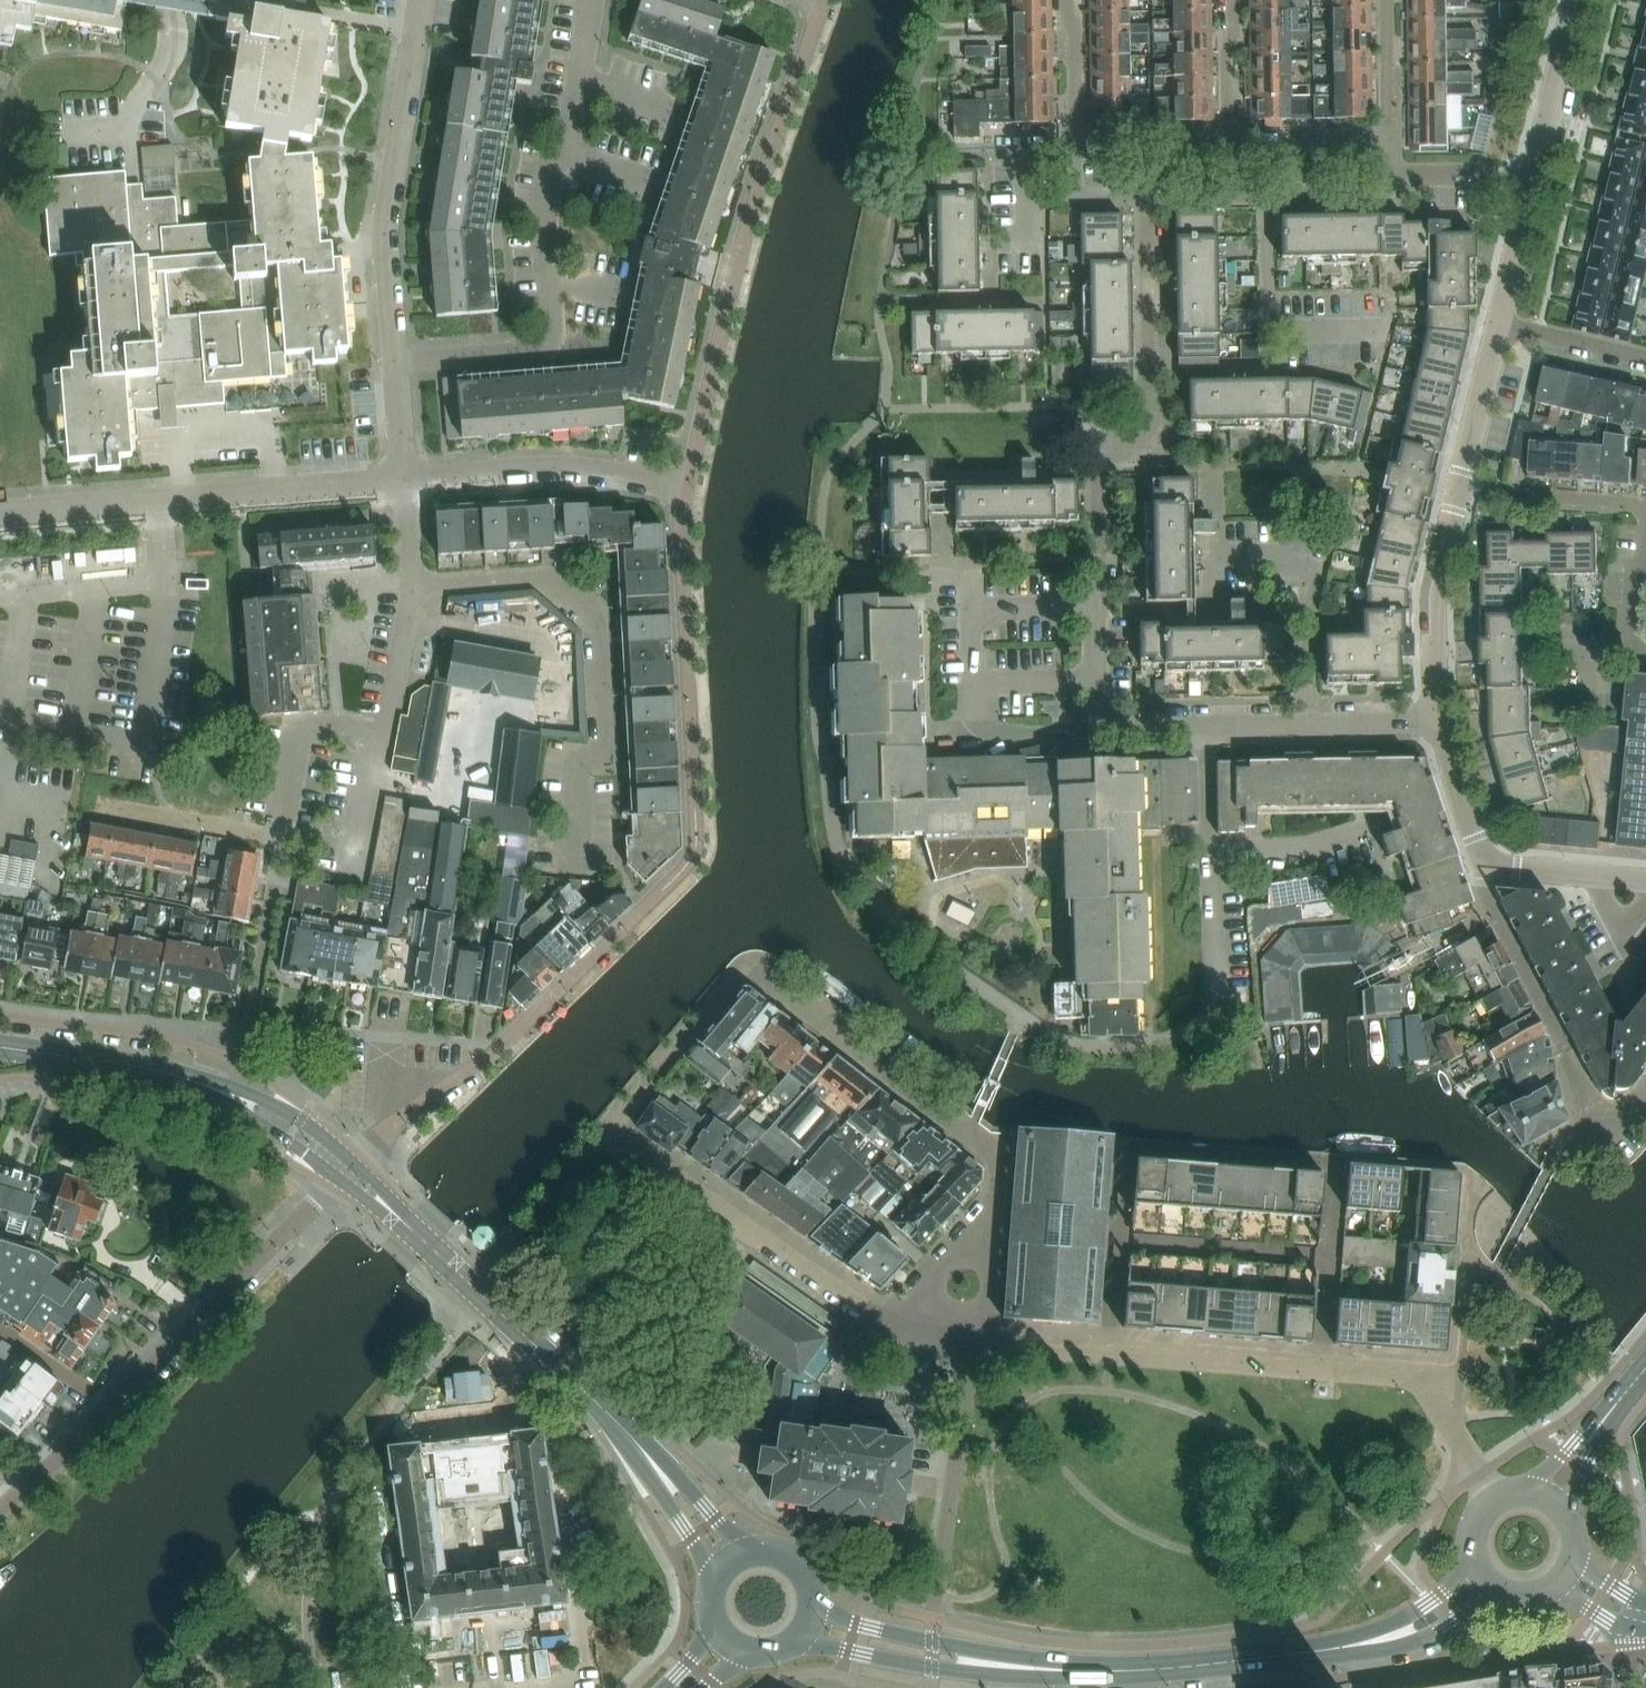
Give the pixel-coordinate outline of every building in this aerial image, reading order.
[(13,40),(15,27),(31,30),(33,16),(121,31),(126,3),(126,0),(0,0),(0,38),(13,40)] [(217,6),(186,0),(126,0),(126,3),(172,12),(215,19),(227,21),(225,37),(239,40),(225,127),(253,132),(263,134),(261,146),(260,153),(259,161),(285,159),(285,154),(286,150),(288,138),(311,142),(322,74),(330,23),(292,17),(293,10),(294,2),(306,4),(306,0),(218,0),(217,6)] [(430,245),(433,280),(439,279),(441,298),(434,298),(436,317),(491,312),(498,312),(497,308),(497,306),(497,299),(497,298),(496,293),(495,276),(494,271),(491,236),(497,202),(498,196),(500,180),(501,176),(505,149),(506,145),(515,90),(516,83),(530,85),(533,67),(532,67),(533,57),(537,31),(538,27),(542,0),(480,0),(476,22),(473,40),(472,50),(468,74),(455,72),(452,90),(459,91),(456,109),(449,108),(446,127),(453,128),(452,135),(445,134),(440,169),(446,170),(443,188),(437,187),(431,221),(437,222),(437,245),(430,245)] [(443,378),(448,440),(479,437),(479,430),(497,429),(498,436),(533,433),(532,426),(551,425),(551,431),(586,428),(585,422),(604,420),(604,427),(623,425),(621,400),(620,394),(630,396),(629,399),(660,406),(673,409),(677,390),(670,389),(674,371),(681,372),(688,338),(681,337),(685,318),(691,320),(698,286),(692,285),(702,248),(708,250),(719,218),(713,215),(719,198),(725,200),(736,167),(730,165),(736,147),(742,149),(753,116),(747,114),(753,97),(759,99),(765,81),(759,79),(762,71),(768,73),(774,56),(761,51),(724,39),(722,45),(713,42),(724,11),(707,5),(705,11),(697,9),(699,2),(692,0),(680,0),(679,3),(672,0),(641,0),(629,37),(627,42),(632,44),(639,46),(642,48),(646,49),(662,55),(666,56),(686,63),(690,64),(703,68),(704,69),(702,76),(647,239),(645,238),(638,265),(640,265),(631,308),(620,364),(469,376),(462,377),(457,377),(443,378)] [(1015,4),(992,4),(991,14),(1050,14),(1050,0),(1014,0),(1015,4)] [(1091,14),(1128,13),(1128,1),(1147,1),(1147,0),(1090,0),(1091,14)] [(1171,12),(1210,11),(1209,0),(1171,0),(1171,12)] [(1250,10),(1288,10),(1288,0),(1250,0),(1250,10)] [(1330,9),(1369,9),(1369,0),(1330,0),(1330,9)] [(1465,0),(1409,0),(1410,19),(1447,19),(1447,8),(1466,8),(1465,0)] [(1515,2),(1501,2),(1501,18),(1511,17),(1513,17),(1515,2)] [(1330,9),(1330,31),(1369,30),(1369,9),(1330,9)] [(1250,32),(1307,31),(1306,10),(1288,10),(1250,10),(1250,32)] [(1171,12),(1172,21),(1152,21),(1152,34),(1166,34),(1172,33),(1210,33),(1210,11),(1171,12)] [(1148,34),(1148,25),(1129,26),(1128,13),(1091,14),(1091,35),(1129,34),(1148,34)] [(1050,14),(991,14),(991,27),(1015,26),(1015,36),(1050,35),(1050,14)] [(1476,29),(1447,29),(1447,19),(1410,19),(1410,41),(1476,40),(1476,29)] [(1323,22),(1311,22),(1311,31),(1321,31),(1323,31),(1323,24),(1323,22)] [(1321,31),(1311,31),(1311,41),(1331,41),(1331,53),(1370,52),(1369,30),(1330,31),(1323,31),(1321,31)] [(1250,32),(1251,54),(1288,53),(1288,42),(1307,42),(1307,31),(1250,32)] [(1166,34),(1166,42),(1172,42),(1172,56),(1210,55),(1210,33),(1172,33),(1166,34)] [(1148,34),(1129,34),(1091,35),(1091,57),(1128,57),(1128,43),(1148,43),(1148,34)] [(1643,34),(1639,51),(1638,51),(1637,58),(1645,60),(1645,35),(1643,34)] [(1050,35),(1015,36),(1015,46),(999,47),(999,58),(1050,57),(1050,35)] [(1493,37),(1491,48),(1504,48),(1506,48),(1508,37),(1507,37),(1493,37)] [(1410,41),(1410,63),(1448,62),(1447,52),(1467,52),(1467,49),(1476,49),(1476,40),(1410,41)] [(990,46),(982,46),(982,57),(984,57),(990,57),(990,46)] [(1331,53),(1331,75),(1370,74),(1370,52),(1331,53)] [(1251,54),(1251,76),(1308,75),(1307,53),(1288,53),(1251,54)] [(1153,68),(1153,78),(1162,78),(1173,77),(1211,76),(1210,55),(1172,56),(1172,64),(1153,64),(1153,68)] [(999,58),(999,79),(1051,79),(1050,57),(999,58)] [(1092,79),(1129,78),(1128,57),(1091,57),(1092,79)] [(1637,58),(1635,65),(1631,82),(1645,85),(1645,60),(1637,58)] [(1448,73),(1448,62),(1410,63),(1411,85),(1474,84),(1474,72),(1448,73)] [(1329,65),(1313,65),(1313,75),(1329,75),(1329,65)] [(1313,96),(1370,95),(1370,74),(1331,75),(1331,85),(1313,85),(1313,96)] [(1251,76),(1251,97),(1289,97),(1289,86),(1308,85),(1308,75),(1251,76)] [(1173,77),(1174,99),(1211,98),(1211,76),(1173,77)] [(1092,100),(1129,99),(1129,78),(1092,79),(1092,100)] [(1162,78),(1153,78),(1153,87),(1162,87),(1162,78)] [(985,91),(985,101),(1051,100),(1051,79),(999,79),(999,91),(985,91)] [(1631,82),(1627,98),(1625,105),(1645,110),(1645,85),(1631,82)] [(1474,84),(1411,85),(1411,106),(1448,106),(1447,95),(1474,95),(1474,84)] [(1486,88),(1485,105),(1497,105),(1498,105),(1502,88),(1501,88),(1486,88)] [(1149,90),(1139,90),(1139,99),(1149,99),(1149,90)] [(985,91),(975,91),(975,102),(985,101),(985,91)] [(1313,96),(1313,119),(1369,118),(1369,113),(1370,113),(1370,95),(1313,96)] [(1282,120),(1308,119),(1308,96),(1289,97),(1251,97),(1252,115),(1254,115),(1254,120),(1264,120),(1282,120)] [(1154,121),(1167,121),(1167,115),(1174,115),(1174,121),(1209,121),(1209,115),(1211,115),(1211,98),(1174,99),(1153,99),(1154,121)] [(1092,100),(1092,117),(1094,117),(1094,122),(1149,122),(1149,99),(1139,99),(1129,99),(1092,100)] [(1051,100),(985,101),(975,102),(953,102),(953,138),(980,138),(980,124),(1021,123),(1042,123),(1051,123),(1051,120),(1053,118),(1053,111),(1051,109),(1051,100)] [(1645,136),(1645,110),(1625,105),(1624,113),(1620,129),(1620,130),(1645,136)] [(1414,129),(1414,152),(1448,152),(1448,117),(1448,106),(1411,106),(1411,123),(1413,123),(1413,129),(1414,129)] [(1481,122),(1476,152),(1488,154),(1493,124),(1481,122)] [(1639,169),(1644,145),(1618,138),(1617,139),(1618,139),(1614,155),(1612,162),(1639,169)] [(172,145),(166,146),(141,148),(145,192),(176,189),(175,174),(172,145)] [(344,308),(344,305),(340,260),(332,260),(331,245),(319,246),(312,157),(285,159),(259,161),(247,162),(253,220),(177,227),(175,197),(155,199),(127,201),(125,172),(100,174),(43,178),(48,238),(49,256),(74,254),(75,266),(83,266),(86,308),(90,353),(70,355),(71,371),(59,372),(65,444),(67,462),(81,461),(94,460),(95,472),(99,471),(120,470),(119,458),(131,457),(127,412),(151,410),(192,406),(207,405),(224,404),(223,382),(234,381),(263,379),(286,377),(285,355),(311,353),(312,365),(319,364),(336,363),(335,351),(348,350),(345,320),(344,308)] [(936,268),(937,293),(978,292),(976,170),(975,170),(975,160),(935,161),(935,171),(935,219),(927,219),(928,234),(918,235),(919,253),(928,253),(928,268),(936,268)] [(1633,192),(1639,169),(1612,162),(1610,169),(1611,170),(1607,186),(1633,192)] [(1643,170),(1637,193),(1645,195),(1645,170),(1643,170)] [(1627,216),(1633,192),(1607,186),(1603,203),(1602,203),(1601,210),(1627,216)] [(1637,193),(1632,217),(1645,220),(1645,195),(1637,193)] [(1622,240),(1627,216),(1601,210),(1599,217),(1600,217),(1596,234),(1622,240)] [(1178,359),(1178,369),(1218,368),(1218,359),(1217,311),(1226,311),(1225,295),(1235,294),(1234,276),(1225,276),(1225,261),(1217,261),(1216,213),(1175,214),(1177,359),(1178,359)] [(1091,385),(1132,384),(1130,262),(1122,262),(1121,215),(1080,216),(1081,265),(1089,265),(1089,287),(1081,288),(1081,303),(1072,303),(1072,322),(1082,321),(1082,337),(1090,337),(1091,385)] [(1403,215),(1379,216),(1379,257),(1401,256),(1401,272),(1425,272),(1426,308),(1426,309),(1467,308),(1475,308),(1474,234),(1448,234),(1448,222),(1426,223),(1403,223),(1403,215)] [(1379,216),(1280,217),(1281,258),(1301,258),(1305,258),(1305,263),(1306,266),(1321,266),(1321,275),(1340,275),(1339,265),(1355,265),(1355,262),(1355,257),(1360,257),(1379,257),(1379,216)] [(1632,217),(1626,241),(1645,245),(1645,220),(1632,217)] [(1622,240),(1596,234),(1592,250),(1591,250),(1590,257),(1616,263),(1622,240)] [(1626,241),(1621,264),(1645,270),(1645,245),(1626,241)] [(1048,243),(1049,254),(1057,254),(1057,243),(1048,243)] [(1616,263),(1590,257),(1588,264),(1584,281),(1610,287),(1616,263)] [(1615,287),(1641,293),(1645,278),(1645,276),(1645,270),(1621,264),(1615,287)] [(1240,285),(1253,285),(1253,276),(1240,276),(1240,285)] [(1278,277),(1279,287),(1289,287),(1289,276),(1278,277)] [(1610,287),(1584,281),(1581,297),(1580,297),(1579,303),(1605,309),(1610,287)] [(1641,293),(1615,287),(1609,312),(1636,318),(1638,311),(1637,311),(1641,293)] [(1577,312),(1573,329),(1599,335),(1605,309),(1579,303),(1577,311),(1577,312)] [(1467,308),(1426,309),(1426,330),(1468,334),(1467,308)] [(1248,310),(1248,321),(1256,321),(1256,310),(1248,310)] [(1033,352),(1042,352),(1043,352),(1042,312),(1032,312),(1032,311),(910,314),(911,355),(959,354),(959,362),(975,362),(975,371),(993,371),(993,361),(1009,361),(1008,353),(1033,352)] [(1634,325),(1636,318),(1609,312),(1604,336),(1630,342),(1634,325)] [(1426,330),(1421,350),(1462,360),(1468,334),(1426,330)] [(1421,350),(1416,373),(1456,383),(1462,360),(1421,350)] [(1548,405),(1547,406),(1562,409),(1568,384),(1570,374),(1545,368),(1537,402),(1548,405)] [(1416,373),(1410,397),(1451,406),(1456,383),(1416,373)] [(1562,409),(1574,412),(1585,415),(1591,390),(1594,379),(1570,374),(1568,384),(1562,409)] [(1352,430),(1362,433),(1371,394),(1361,392),(1361,391),(1312,379),(1188,381),(1189,422),(1213,422),(1213,430),(1229,430),(1229,439),(1247,439),(1247,429),(1263,429),(1263,421),(1307,420),(1352,431),(1352,430)] [(1585,415),(1599,418),(1609,420),(1615,396),(1617,385),(1594,379),(1591,390),(1585,415)] [(1615,396),(1609,420),(1608,423),(1632,429),(1639,401),(1641,391),(1617,385),(1615,396)] [(1641,391),(1639,401),(1632,429),(1645,432),(1645,392),(1641,391)] [(1410,397),(1405,420),(1445,430),(1451,406),(1410,397)] [(1533,423),(1520,419),(1511,457),(1529,462),(1529,477),(1554,478),(1556,439),(1544,439),(1545,426),(1538,425),(1533,423)] [(1405,420),(1399,442),(1433,450),(1433,453),(1439,454),(1445,430),(1405,420)] [(1574,431),(1558,428),(1556,439),(1554,478),(1578,480),(1580,441),(1568,440),(1568,436),(1574,437),(1574,431)] [(1361,434),(1350,431),(1348,441),(1358,444),(1359,444),(1361,434)] [(1580,441),(1578,480),(1602,482),(1603,471),(1603,470),(1606,434),(1582,431),(1581,431),(1580,441)] [(1632,472),(1632,459),(1627,460),(1629,438),(1606,434),(1603,470),(1602,482),(1631,484),(1632,472)] [(1381,487),(1374,513),(1383,515),(1416,523),(1416,520),(1423,522),(1428,501),(1429,498),(1431,488),(1433,478),(1439,454),(1433,453),(1433,450),(1399,442),(1392,440),(1386,466),(1386,467),(1383,476),(1381,486),(1381,487)] [(928,458),(879,459),(879,484),(880,508),(880,532),(880,557),(920,557),(929,556),(929,531),(929,517),(929,514),(929,513),(929,507),(928,492),(928,483),(928,458)] [(1021,482),(954,483),(954,513),(954,516),(955,532),(1053,530),(1053,522),(1077,522),(1076,481),(1053,481),(1046,481),(1046,472),(1041,472),(1041,467),(1033,467),(1033,460),(1020,460),(1021,482)] [(1194,601),(1194,566),(1193,535),(1215,534),(1215,521),(1207,521),(1207,514),(1201,514),(1201,509),(1192,509),(1192,479),(1151,479),(1151,503),(1143,504),(1145,602),(1194,601)] [(954,513),(954,483),(942,483),(928,483),(928,492),(929,507),(929,513),(943,513),(954,513)] [(1135,500),(1135,487),(1133,487),(1123,487),(1123,500),(1135,500)] [(562,499),(556,500),(557,506),(559,544),(581,543),(581,549),(603,547),(604,552),(614,552),(616,552),(624,690),(624,695),(673,692),(673,687),(663,525),(639,527),(639,525),(634,525),(633,512),(619,513),(614,514),(610,514),(610,509),(596,509),(591,510),(588,510),(587,505),(574,505),(573,506),(567,506),(566,499),(562,499)] [(439,507),(435,507),(435,510),(435,511),(435,513),(438,556),(541,550),(554,549),(553,544),(559,544),(557,506),(556,500),(551,500),(537,501),(442,507),(439,507)] [(1383,515),(1377,537),(1417,547),(1423,522),(1416,520),(1416,523),(1383,515)] [(1489,533),(1488,533),(1489,567),(1489,568),(1515,567),(1514,542),(1514,532),(1513,522),(1489,523),(1489,533)] [(268,600),(243,602),(253,717),(262,717),(283,715),(322,712),(318,660),(313,596),(312,596),(310,571),(352,567),(376,565),(375,559),(373,527),(350,529),(350,524),(302,528),(302,533),(257,537),(260,569),(266,568),(268,600)] [(1586,533),(1572,533),(1573,574),(1598,574),(1597,532),(1589,533),(1589,532),(1586,532),(1586,533)] [(1554,533),(1547,533),(1547,541),(1548,567),(1548,574),(1573,574),(1572,533),(1557,533),(1554,533)] [(1377,537),(1371,560),(1412,570),(1417,547),(1377,537)] [(1547,541),(1514,542),(1515,567),(1522,567),(1522,568),(1529,568),(1539,567),(1548,567),(1547,541)] [(1354,557),(1351,566),(1360,568),(1362,559),(1354,557)] [(1362,559),(1360,568),(1369,571),(1365,586),(1407,591),(1412,570),(1371,560),(1363,558),(1362,559)] [(1481,590),(1480,590),(1480,591),(1522,591),(1522,568),(1522,567),(1515,567),(1489,568),(1489,567),(1481,567),(1481,590)] [(1366,602),(1356,602),(1356,611),(1362,611),(1407,610),(1407,591),(1365,586),(1366,602)] [(1522,591),(1480,591),(1480,593),(1481,593),(1481,615),(1522,614),(1522,591)] [(844,666),(837,666),(839,738),(846,738),(848,804),(889,802),(888,762),(922,761),(922,749),(918,749),(917,715),(909,715),(908,684),(916,684),(914,613),(906,613),(906,601),(875,602),(875,598),(842,599),(844,666)] [(1242,600),(1232,600),(1229,600),(1229,622),(1139,624),(1139,666),(1165,665),(1165,673),(1262,671),(1262,663),(1286,662),(1286,622),(1255,622),(1255,613),(1249,613),(1249,607),(1243,607),(1242,600)] [(1550,602),(1550,613),(1563,613),(1563,602),(1550,602)] [(1362,636),(1325,636),(1326,685),(1400,684),(1400,658),(1412,658),(1412,635),(1411,636),(1411,610),(1407,610),(1362,611),(1362,636)] [(1481,615),(1480,615),(1481,642),(1481,652),(1481,662),(1481,663),(1482,689),(1489,689),(1531,688),(1531,686),(1530,661),(1530,651),(1530,641),(1529,614),(1522,614),(1481,615)] [(537,660),(456,645),(449,684),(449,687),(452,688),(478,693),(478,695),(498,698),(499,696),(530,702),(537,660)] [(1629,673),(1629,678),(1624,722),(1631,722),(1618,844),(1645,847),(1645,674),(1629,673)] [(1196,680),(1189,680),(1189,696),(1198,696),(1198,680),(1196,680)] [(414,775),(413,780),(433,784),(452,688),(449,687),(449,684),(432,681),(431,687),(431,689),(425,719),(422,733),(420,747),(417,761),(414,775)] [(1156,682),(1156,695),(1165,695),(1165,682),(1156,682)] [(424,685),(411,695),(407,716),(425,719),(431,689),(431,687),(424,685)] [(1531,688),(1489,689),(1490,713),(1531,712),(1531,688)] [(632,836),(625,837),(626,865),(645,883),(669,860),(667,837),(680,836),(681,836),(673,697),(673,692),(624,695),(625,700),(632,836)] [(1531,712),(1490,713),(1490,739),(1540,732),(1540,721),(1531,722),(1531,712)] [(422,733),(425,719),(407,716),(401,714),(398,728),(422,733)] [(1598,751),(1601,725),(1579,722),(1578,740),(1580,749),(1598,751)] [(1601,725),(1598,751),(1620,753),(1623,727),(1601,725)] [(395,743),(420,747),(422,733),(398,728),(395,743)] [(465,827),(467,827),(528,836),(532,811),(533,811),(542,734),(504,729),(494,803),(470,800),(465,827)] [(1540,732),(1490,739),(1492,744),(1497,761),(1496,761),(1497,764),(1534,754),(1537,753),(1535,743),(1542,740),(1540,732)] [(417,761),(420,747),(395,743),(393,757),(417,761)] [(1534,754),(1497,764),(1497,767),(1498,766),(1504,787),(1544,776),(1537,753),(1534,754)] [(414,775),(417,761),(393,757),(390,771),(414,775)] [(1393,832),(1380,837),(1388,857),(1400,853),(1406,851),(1419,891),(1413,893),(1401,897),(1404,904),(1399,906),(1404,922),(1405,924),(1405,925),(1410,923),(1415,938),(1453,925),(1448,910),(1473,901),(1468,885),(1461,887),(1458,876),(1464,874),(1451,836),(1445,838),(1436,814),(1443,812),(1431,776),(1424,778),(1419,764),(1412,764),(1412,758),(1392,759),(1392,803),(1398,818),(1395,819),(1399,830),(1393,832)] [(889,802),(848,804),(849,805),(856,805),(857,839),(891,838),(891,833),(923,832),(923,840),(924,840),(936,880),(933,881),(933,882),(976,869),(1027,868),(1026,837),(1027,837),(1026,829),(1059,828),(1059,833),(1063,833),(1065,901),(1073,900),(1075,983),(1067,983),(1068,1019),(1080,1019),(1080,1034),(1080,1036),(1098,1035),(1110,1035),(1140,1034),(1139,984),(1146,984),(1144,896),(1136,896),(1134,845),(1134,836),(1134,831),(1162,830),(1162,825),(1197,824),(1195,759),(1131,761),(1131,760),(1112,761),(1112,760),(1091,761),(1086,762),(1057,762),(1056,759),(1023,760),(985,761),(973,762),(973,760),(932,761),(922,761),(888,762),(889,802)] [(1219,762),(1216,762),(1217,833),(1237,833),(1237,827),(1244,827),(1256,827),(1255,815),(1255,814),(1244,814),(1244,808),(1383,806),(1383,803),(1392,803),(1392,759),(1375,759),(1361,759),(1347,760),(1312,760),(1298,760),(1284,761),(1247,761),(1247,768),(1236,768),(1236,762),(1219,762)] [(1544,776),(1504,787),(1511,810),(1550,799),(1544,776)] [(411,801),(405,800),(385,796),(382,810),(409,815),(410,808),(411,801)] [(385,989),(387,991),(389,989),(389,988),(401,990),(401,992),(402,993),(405,992),(414,993),(415,982),(425,911),(427,911),(439,831),(440,823),(438,823),(439,813),(410,808),(409,812),(409,815),(398,869),(396,880),(395,885),(392,903),(391,907),(385,937),(386,937),(379,976),(377,987),(385,988),(385,989)] [(406,828),(409,815),(382,810),(380,823),(406,828)] [(1537,843),(1552,845),(1555,818),(1539,816),(1537,843)] [(1555,818),(1552,845),(1567,846),(1570,819),(1555,818)] [(1570,819),(1567,846),(1583,848),(1585,821),(1570,819)] [(1598,849),(1599,841),(1601,822),(1585,821),(1583,848),(1598,849)] [(92,822),(90,833),(83,869),(93,870),(95,859),(107,861),(113,826),(98,823),(98,825),(92,824),(93,822),(92,822)] [(404,840),(406,828),(380,823),(378,836),(404,840)] [(467,827),(465,827),(440,823),(439,831),(427,911),(455,915),(467,827)] [(113,826),(107,861),(119,863),(117,875),(120,876),(126,877),(134,830),(133,832),(128,831),(128,829),(113,826)] [(134,830),(126,877),(131,878),(135,878),(137,867),(149,869),(155,834),(140,831),(140,833),(134,832),(135,830),(134,830)] [(77,834),(75,845),(83,846),(85,835),(77,834)] [(155,834),(149,869),(161,871),(157,894),(165,896),(167,885),(176,838),(175,840),(170,839),(170,837),(155,834)] [(401,853),(404,840),(378,836),(375,848),(401,853)] [(191,877),(196,853),(198,842),(182,839),(182,841),(176,840),(177,838),(176,838),(167,885),(165,896),(165,898),(174,900),(179,875),(191,877)] [(30,886),(39,845),(11,839),(7,859),(0,858),(0,880),(30,886)] [(399,866),(401,853),(375,848),(373,861),(399,866)] [(209,869),(255,877),(253,877),(254,871),(256,872),(259,857),(257,857),(257,855),(226,850),(223,862),(211,860),(209,869)] [(396,880),(398,869),(399,866),(373,861),(370,875),(396,880)] [(198,867),(196,876),(219,881),(217,892),(249,898),(250,897),(252,898),(254,884),(252,883),(253,878),(255,878),(255,877),(209,869),(198,867)] [(367,892),(366,899),(365,902),(391,907),(392,903),(395,885),(396,880),(370,875),(367,892)] [(1300,905),(1299,903),(1331,898),(1326,884),(1322,875),(1267,885),(1268,907),(1249,908),(1252,942),(1269,925),(1302,919),(1334,914),(1333,900),(1300,905)] [(521,881),(503,878),(496,922),(514,925),(521,881)] [(292,910),(281,970),(289,972),(289,973),(309,977),(310,977),(310,975),(319,924),(301,920),(304,904),(323,907),(327,885),(312,882),(298,879),(296,888),(296,889),(297,890),(295,900),(294,900),(292,910)] [(551,899),(592,942),(609,926),(588,902),(569,883),(551,899)] [(323,907),(322,912),(335,914),(340,887),(327,885),(323,907)] [(194,888),(193,897),(197,898),(210,900),(210,901),(215,902),(213,916),(231,919),(234,920),(245,922),(245,920),(248,920),(250,905),(248,904),(249,898),(217,892),(194,888)] [(631,903),(626,893),(626,892),(610,892),(610,894),(609,895),(603,888),(588,902),(609,926),(624,911),(624,910),(630,905),(632,904),(631,903)] [(1523,946),(1564,924),(1548,893),(1492,888),(1523,946)] [(93,898),(90,912),(99,914),(100,908),(102,899),(93,898)] [(592,942),(551,899),(533,916),(574,959),(592,942)] [(26,902),(24,913),(23,920),(21,935),(27,936),(22,962),(25,963),(25,962),(30,963),(30,964),(34,964),(33,967),(47,969),(48,967),(50,967),(52,957),(57,930),(42,927),(46,906),(26,902)] [(160,982),(167,940),(168,938),(154,936),(160,905),(149,903),(148,912),(135,979),(136,979),(136,977),(142,978),(142,981),(158,984),(159,981),(160,982)] [(523,907),(520,926),(522,926),(533,916),(525,909),(523,907)] [(439,998),(441,998),(442,998),(455,916),(454,916),(455,915),(427,911),(425,911),(414,993),(435,997),(440,997),(439,998)] [(88,975),(88,972),(99,914),(90,912),(88,912),(84,933),(70,930),(63,968),(65,968),(64,970),(81,973),(81,971),(87,972),(86,974),(88,975)] [(119,936),(119,939),(112,977),(114,977),(114,975),(129,978),(129,976),(135,977),(134,979),(135,979),(148,912),(146,918),(136,916),(134,929),(133,929),(131,938),(119,936)] [(180,942),(167,940),(160,982),(162,982),(162,980),(177,983),(177,981),(183,982),(183,984),(196,916),(185,913),(180,942)] [(111,977),(112,977),(119,939),(106,937),(108,929),(107,928),(109,915),(99,914),(88,972),(94,973),(94,976),(110,979),(111,977)] [(23,920),(0,916),(0,958),(15,961),(15,962),(21,935),(23,920)] [(207,918),(196,916),(183,984),(184,984),(184,982),(190,983),(190,986),(207,989),(207,986),(208,987),(214,948),(203,946),(205,939),(203,938),(207,918)] [(475,1003),(489,918),(475,916),(471,947),(455,945),(447,988),(446,999),(475,1003)] [(574,959),(533,916),(522,926),(520,926),(518,935),(532,950),(557,975),(558,975),(564,969),(561,965),(565,961),(568,965),(574,959)] [(227,942),(230,923),(219,921),(214,948),(208,987),(215,988),(214,990),(234,994),(241,956),(239,956),(239,955),(225,952),(227,942)] [(512,940),(514,925),(496,922),(493,922),(491,936),(512,940)] [(358,931),(319,924),(310,975),(348,982),(358,931)] [(1361,971),(1372,965),(1371,964),(1397,950),(1368,925),(1367,924),(1287,930),(1261,960),(1266,1022),(1303,1021),(1299,975),(1305,968),(1355,964),(1361,971)] [(1564,924),(1523,946),(1548,993),(1589,972),(1564,924)] [(369,985),(377,987),(379,976),(386,937),(385,937),(358,931),(348,982),(348,983),(369,987),(369,985)] [(1473,938),(1434,961),(1446,982),(1466,971),(1471,980),(1468,981),(1480,1001),(1482,1000),(1518,981),(1509,965),(1500,945),(1482,951),(1473,938)] [(503,997),(511,946),(490,942),(481,994),(480,1005),(488,1006),(502,1008),(503,997)] [(965,945),(960,954),(972,960),(977,951),(965,945)] [(557,975),(532,950),(516,966),(525,975),(541,991),(557,975)] [(828,963),(814,980),(867,1021),(880,1004),(828,963)] [(1589,972),(1548,993),(1573,1042),(1601,1027),(1601,1028),(1615,1020),(1611,1015),(1589,972)] [(524,1008),(541,991),(525,975),(508,992),(524,1008)] [(1518,981),(1482,1000),(1480,1001),(1495,1028),(1532,1008),(1518,981)] [(1361,986),(1363,1016),(1401,1014),(1399,984),(1394,984),(1371,986),(1364,987),(1364,986),(1361,986)] [(719,1059),(725,1052),(732,1043),(765,1002),(749,989),(748,989),(741,989),(740,990),(697,1041),(719,1059)] [(1645,1025),(1645,992),(1630,1013),(1645,1025)] [(747,1055),(760,1037),(779,1013),(765,1002),(732,1043),(747,1055)] [(786,1075),(795,1064),(815,1041),(779,1013),(760,1037),(775,1050),(768,1060),(786,1075)] [(1464,1052),(1447,1062),(1448,1063),(1464,1054),(1476,1074),(1501,1062),(1548,1038),(1534,1013),(1465,1051),(1465,1052),(1464,1052)] [(1630,1013),(1621,1024),(1616,1023),(1615,1020),(1601,1028),(1601,1027),(1573,1042),(1599,1091),(1604,1089),(1611,1090),(1611,1094),(1613,1094),(1613,1090),(1619,1091),(1623,1090),(1626,1090),(1629,1088),(1631,1086),(1645,1067),(1645,1025),(1630,1013)] [(1432,1057),(1425,1031),(1424,1032),(1419,1016),(1410,1016),(1412,1057),(1412,1061),(1429,1060),(1430,1065),(1437,1062),(1432,1057)] [(1447,1062),(1464,1052),(1453,1030),(1437,1037),(1434,1028),(1425,1031),(1432,1057),(1437,1062),(1440,1061),(1445,1059),(1447,1062)] [(953,1088),(966,1071),(914,1030),(900,1047),(953,1088)] [(1506,1079),(1505,1078),(1506,1077),(1552,1058),(1548,1038),(1501,1062),(1504,1074),(1497,1077),(1496,1076),(1482,1082),(1485,1089),(1499,1083),(1498,1082),(1506,1079)] [(697,1041),(684,1057),(692,1064),(718,1086),(731,1069),(742,1078),(748,1070),(740,1064),(725,1052),(719,1059),(697,1041)] [(789,1107),(814,1080),(834,1056),(815,1041),(795,1064),(786,1075),(770,1093),(768,1094),(789,1107)] [(878,1090),(834,1056),(814,1080),(789,1107),(759,1139),(757,1141),(798,1173),(829,1141),(856,1114),(878,1090)] [(1506,1077),(1505,1078),(1506,1079),(1507,1084),(1512,1095),(1500,1101),(1502,1106),(1544,1088),(1556,1083),(1552,1058),(1506,1077)] [(748,1070),(742,1078),(750,1084),(756,1077),(748,1070)] [(1504,1122),(1521,1146),(1568,1120),(1561,1108),(1556,1083),(1544,1088),(1502,1106),(1498,1108),(1485,1114),(1497,1126),(1504,1122)] [(716,1113),(732,1096),(723,1088),(707,1105),(716,1113)] [(888,1155),(892,1151),(921,1122),(878,1090),(856,1114),(829,1141),(870,1174),(888,1155)] [(676,1107),(668,1102),(659,1095),(637,1127),(670,1151),(674,1145),(685,1153),(707,1122),(680,1102),(676,1107)] [(732,1096),(716,1113),(707,1122),(685,1153),(705,1167),(733,1132),(722,1124),(738,1101),(732,1096)] [(1495,1103),(1480,1109),(1481,1110),(1485,1114),(1498,1108),(1495,1103)] [(936,1170),(957,1150),(921,1122),(892,1151),(917,1175),(928,1163),(936,1170)] [(1011,1215),(1010,1231),(1009,1231),(1009,1236),(1010,1236),(1009,1252),(1008,1252),(1007,1256),(1008,1256),(1007,1272),(1006,1272),(1006,1277),(1007,1277),(1005,1292),(1004,1297),(1005,1297),(1004,1313),(1003,1313),(1003,1317),(1008,1318),(1009,1317),(1032,1319),(1032,1320),(1069,1323),(1069,1322),(1092,1324),(1092,1325),(1098,1325),(1101,1280),(1108,1198),(1113,1136),(1017,1128),(1017,1133),(1018,1133),(1017,1149),(1016,1149),(1015,1153),(1016,1154),(1015,1170),(1014,1170),(1014,1173),(1015,1173),(1013,1190),(1012,1190),(1012,1195),(1013,1195),(1012,1211),(1011,1211),(1010,1215),(1011,1215)] [(722,1179),(740,1160),(757,1141),(759,1139),(750,1132),(744,1139),(733,1132),(705,1167),(722,1179)] [(805,1237),(826,1215),(870,1174),(829,1141),(798,1173),(757,1141),(740,1160),(760,1175),(743,1193),(805,1237)] [(936,1185),(958,1204),(981,1180),(981,1169),(957,1150),(936,1170),(944,1176),(936,1185)] [(888,1155),(870,1174),(826,1215),(805,1237),(819,1248),(828,1255),(829,1254),(843,1265),(864,1242),(874,1232),(865,1224),(894,1193),(906,1181),(894,1171),(900,1165),(888,1155)] [(1136,1159),(1133,1203),(1133,1204),(1134,1204),(1134,1203),(1161,1205),(1165,1161),(1136,1159)] [(722,1179),(743,1193),(760,1175),(740,1160),(722,1179)] [(1165,1161),(1161,1205),(1185,1207),(1189,1163),(1165,1161)] [(1189,1163),(1185,1207),(1213,1210),(1216,1165),(1189,1163)] [(1349,1164),(1345,1208),(1346,1208),(1372,1210),(1375,1166),(1349,1164)] [(1216,1165),(1213,1210),(1240,1212),(1244,1167),(1216,1165)] [(1375,1166),(1372,1210),(1398,1213),(1400,1193),(1402,1169),(1402,1168),(1375,1166)] [(9,1213),(7,1217),(10,1218),(5,1234),(22,1239),(28,1218),(36,1190),(36,1189),(39,1179),(22,1174),(22,1173),(18,1172),(14,1171),(0,1167),(0,1210),(9,1213)] [(1244,1167),(1240,1212),(1268,1214),(1271,1170),(1244,1167)] [(1271,1170),(1268,1214),(1292,1216),(1295,1171),(1271,1170)] [(1428,1172),(1426,1195),(1458,1198),(1460,1173),(1428,1170),(1428,1172)] [(1319,1218),(1319,1219),(1320,1219),(1324,1174),(1295,1171),(1292,1216),(1319,1218)] [(56,1184),(40,1179),(39,1179),(36,1189),(52,1193),(48,1208),(56,1210),(53,1220),(49,1230),(79,1240),(86,1219),(94,1222),(102,1201),(94,1199),(98,1186),(67,1176),(63,1189),(55,1186),(56,1184)] [(919,1195),(913,1200),(939,1224),(940,1225),(959,1205),(958,1204),(936,1185),(933,1182),(931,1183),(925,1177),(919,1182),(926,1189),(919,1196),(919,1195)] [(1426,1195),(1424,1220),(1456,1222),(1458,1198),(1426,1195)] [(939,1224),(913,1200),(893,1222),(918,1246),(939,1224)] [(25,1242),(39,1246),(46,1221),(32,1217),(25,1242)] [(1424,1220),(1422,1244),(1454,1247),(1456,1222),(1424,1220)] [(476,1233),(475,1234),(474,1235),(475,1242),(480,1247),(488,1247),(493,1242),(493,1234),(492,1234),(487,1229),(479,1229),(476,1233)] [(843,1265),(878,1290),(907,1259),(874,1232),(864,1242),(843,1265)] [(114,1304),(110,1296),(106,1293),(112,1283),(103,1277),(85,1265),(79,1273),(78,1272),(77,1273),(40,1248),(0,1236),(0,1312),(9,1319),(6,1324),(8,1325),(11,1320),(17,1324),(16,1325),(24,1330),(22,1334),(70,1367),(85,1346),(91,1346),(99,1334),(97,1329),(98,1327),(95,1325),(99,1318),(103,1320),(114,1304)] [(1344,1236),(1342,1264),(1396,1269),(1399,1240),(1344,1236)] [(1450,1307),(1452,1293),(1455,1247),(1454,1247),(1422,1244),(1408,1243),(1404,1303),(1414,1304),(1449,1307),(1450,1307)] [(781,1363),(776,1370),(767,1434),(752,1432),(749,1451),(761,1453),(758,1472),(773,1474),(770,1497),(769,1496),(769,1501),(773,1501),(797,1504),(797,1505),(801,1505),(801,1504),(809,1506),(808,1506),(808,1510),(812,1510),(838,1514),(838,1515),(837,1514),(837,1518),(840,1519),(840,1518),(865,1522),(868,1523),(869,1519),(868,1519),(868,1518),(894,1522),(898,1523),(899,1519),(898,1519),(902,1492),(903,1492),(903,1493),(907,1493),(907,1490),(906,1489),(908,1476),(909,1476),(910,1473),(906,1472),(906,1473),(905,1472),(909,1446),(910,1446),(910,1442),(906,1441),(906,1442),(880,1438),(880,1437),(881,1437),(881,1433),(878,1433),(853,1430),(854,1429),(850,1429),(849,1432),(850,1432),(850,1433),(824,1430),(824,1429),(820,1428),(819,1433),(812,1432),(812,1431),(808,1430),(808,1431),(784,1427),(782,1426),(782,1424),(813,1428),(820,1385),(815,1385),(840,1350),(824,1339),(738,1278),(722,1300),(713,1294),(703,1308),(770,1355),(781,1363)] [(1128,1282),(1126,1282),(1123,1327),(1151,1329),(1155,1285),(1128,1283),(1128,1282)] [(1151,1329),(1175,1331),(1179,1287),(1155,1285),(1151,1329)] [(1202,1333),(1206,1289),(1179,1287),(1175,1331),(1202,1333)] [(1206,1289),(1202,1333),(1202,1334),(1230,1336),(1234,1291),(1206,1289)] [(1230,1336),(1258,1338),(1261,1293),(1234,1291),(1230,1336)] [(1261,1293),(1258,1338),(1259,1339),(1259,1338),(1282,1340),(1285,1295),(1261,1293)] [(1310,1342),(1314,1297),(1312,1296),(1312,1298),(1285,1295),(1282,1340),(1310,1342)] [(1338,1300),(1334,1342),(1335,1342),(1334,1344),(1361,1346),(1365,1302),(1338,1300)] [(1365,1302),(1361,1346),(1387,1348),(1390,1304),(1365,1302)] [(1414,1304),(1404,1303),(1402,1303),(1402,1305),(1390,1304),(1387,1348),(1426,1351),(1413,1318),(1414,1304)] [(1446,1353),(1449,1307),(1414,1304),(1413,1318),(1426,1351),(1446,1353)] [(1522,1328),(1521,1343),(1548,1344),(1549,1330),(1522,1328)] [(0,1344),(0,1357),(5,1360),(14,1347),(2,1340),(0,1344)] [(33,1421),(36,1417),(34,1414),(36,1411),(35,1410),(41,1402),(48,1407),(50,1404),(53,1405),(57,1400),(55,1397),(63,1387),(28,1359),(0,1396),(0,1431),(14,1441),(29,1421),(32,1422),(33,1421)] [(479,1397),(489,1396),(489,1390),(488,1381),(487,1375),(477,1376),(477,1374),(475,1375),(472,1375),(468,1372),(463,1373),(460,1377),(457,1377),(457,1376),(456,1377),(456,1379),(446,1380),(446,1385),(446,1386),(447,1394),(447,1395),(448,1400),(458,1399),(458,1401),(476,1399),(479,1399),(479,1397)] [(540,1429),(511,1433),(512,1443),(420,1455),(418,1444),(388,1448),(414,1624),(456,1619),(456,1620),(490,1615),(524,1611),(524,1610),(565,1604),(540,1429)] [(1610,1674),(1601,1666),(1553,1672),(1553,1668),(1524,1670),(1525,1687),(1608,1687),(1610,1674)] [(1496,1687),(1525,1687),(1524,1670),(1516,1671),(1497,1675),(1497,1677),(1496,1677),(1496,1687)] [(1496,1677),(1496,1676),(1424,1687),(1496,1687),(1496,1677)]
